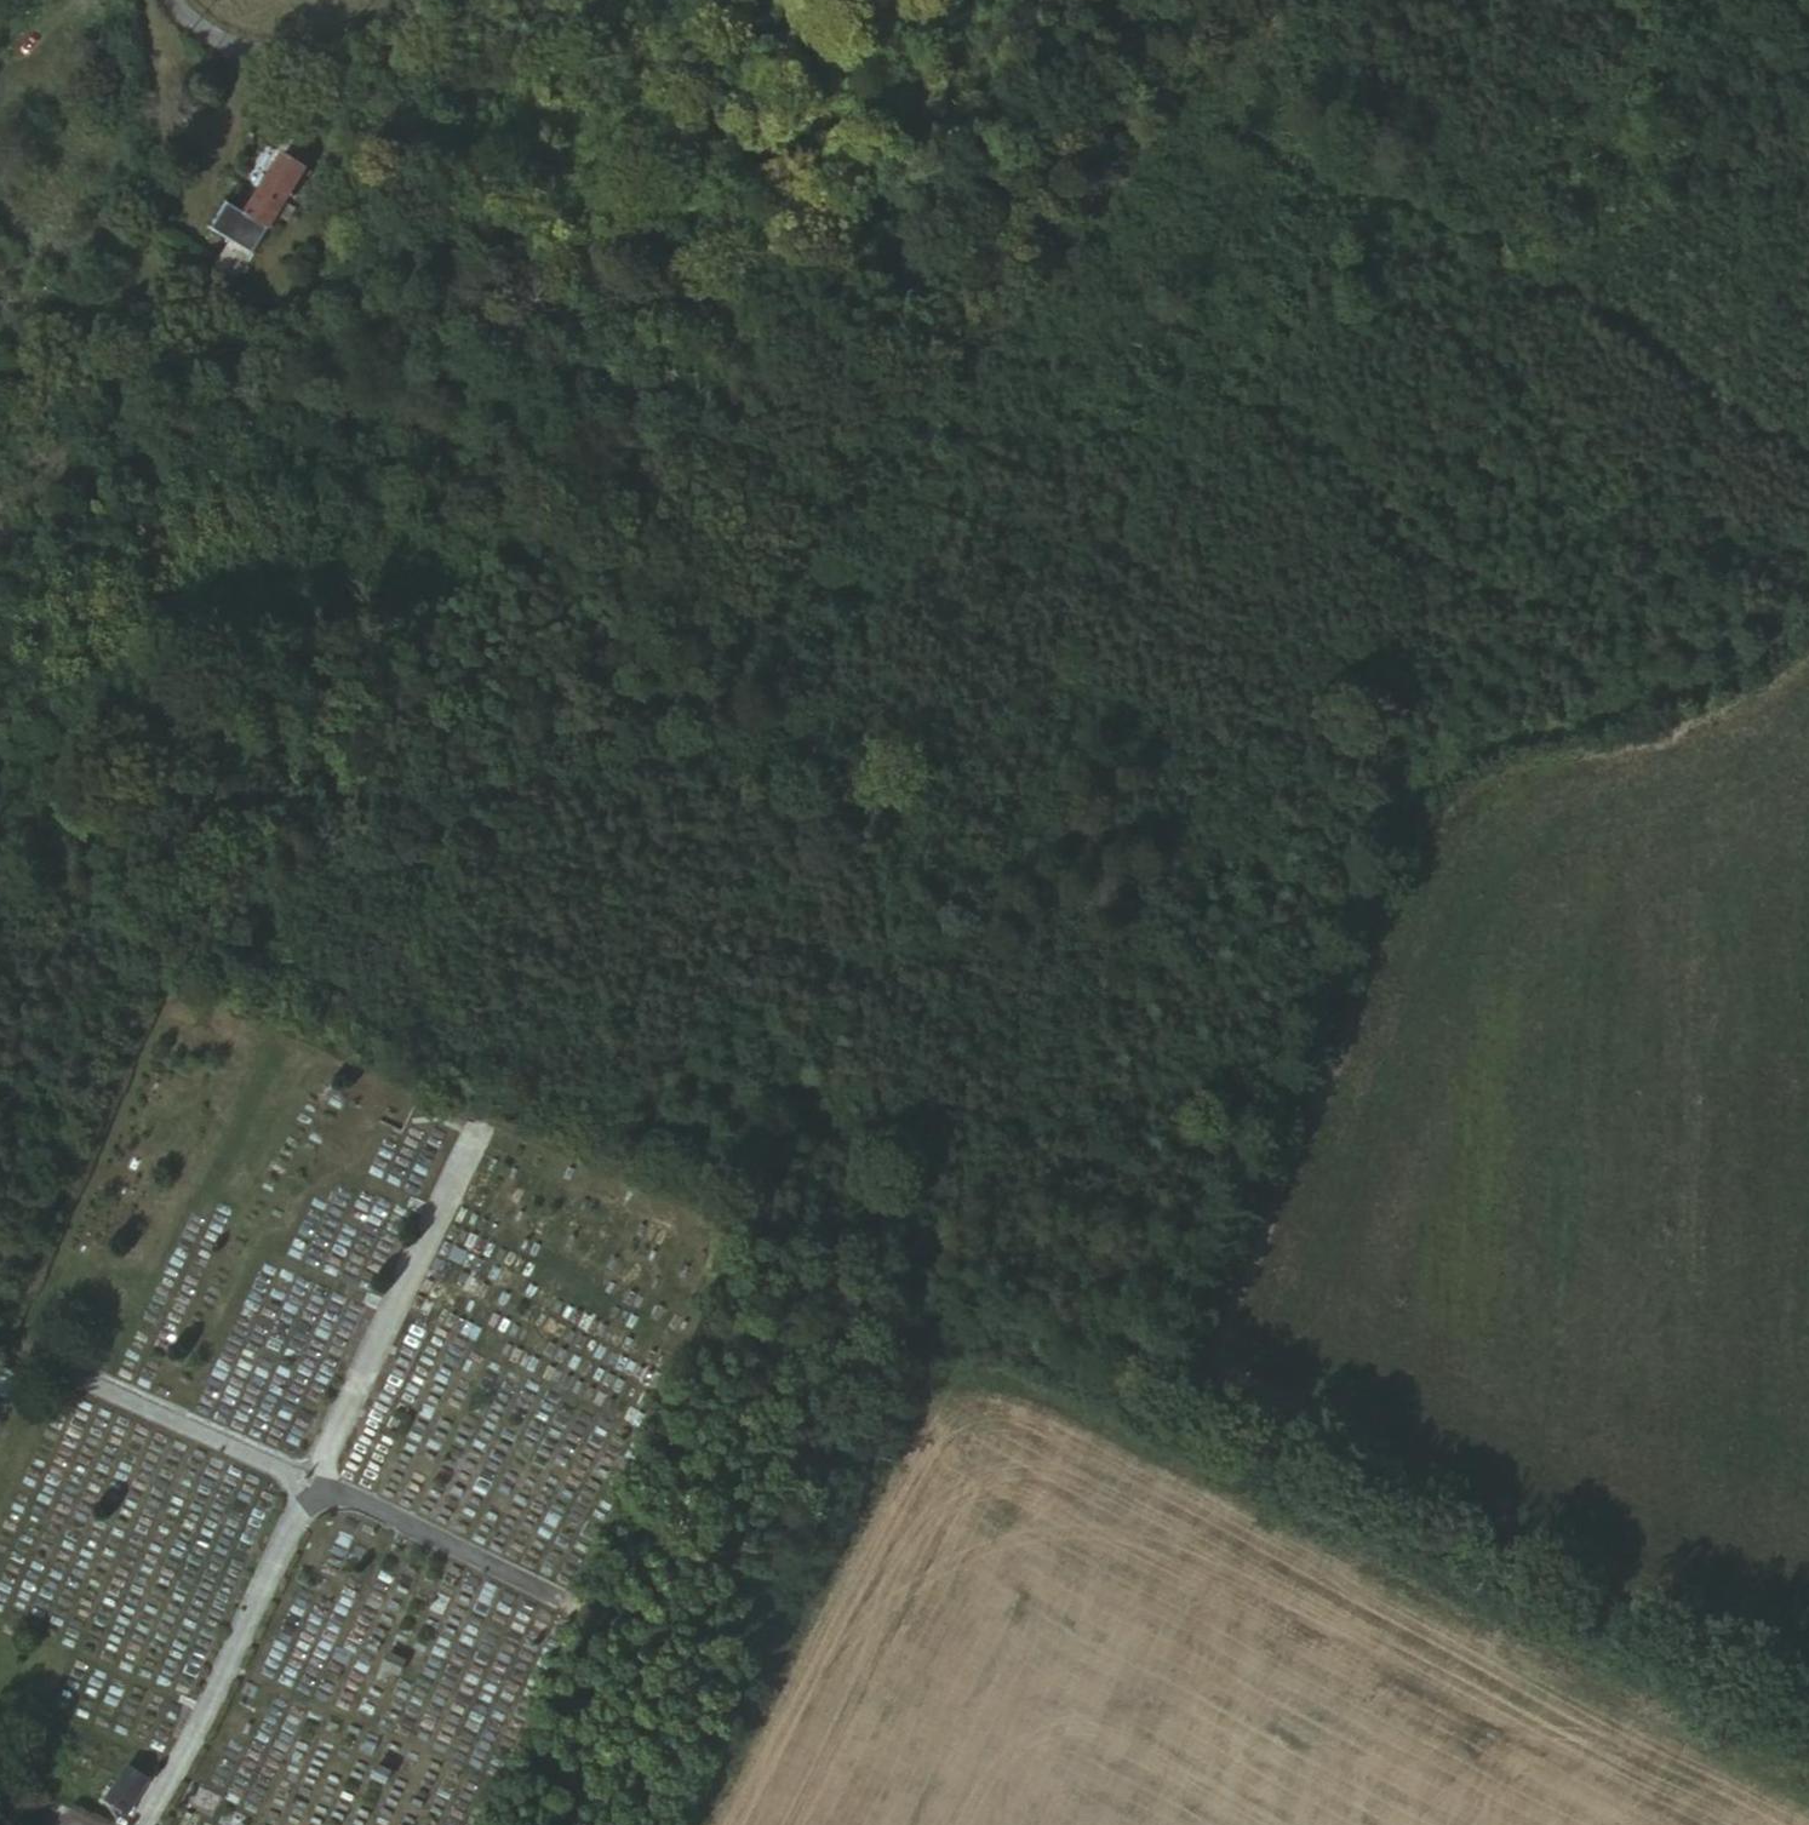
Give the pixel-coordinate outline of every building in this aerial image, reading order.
[(333,194),(293,166),(254,225),(238,214),(223,237),(239,248),(216,282),(236,295),(296,205),(316,219),(333,194)] [(129,1813),(150,1775),(125,1761),(104,1799),(129,1813)]
